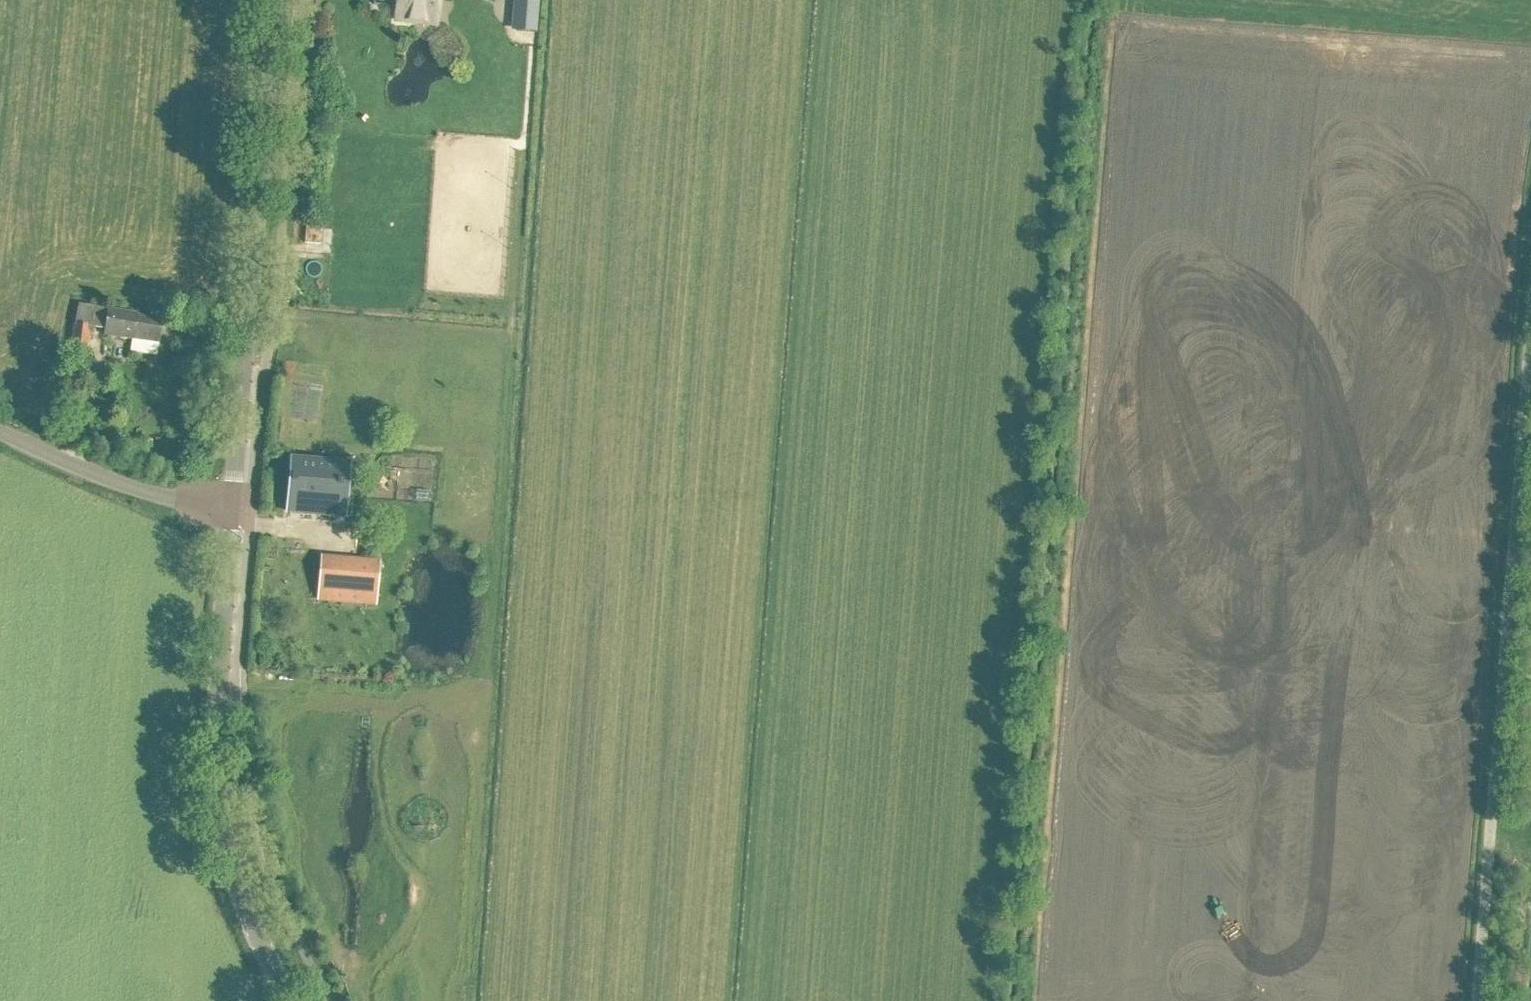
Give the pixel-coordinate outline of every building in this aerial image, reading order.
[(373,6),(397,8),(396,21),(435,25),(438,0),(374,0),(373,6)] [(514,3),(511,34),(537,36),(540,5),(514,3)] [(108,309),(107,311),(77,306),(74,326),(91,328),(91,330),(104,332),(104,336),(159,345),(162,320),(138,316),(138,314),(108,309)] [(91,328),(74,326),(70,354),(87,357),(87,353),(89,353),(91,342),(89,342),(91,330),(91,328)] [(292,480),(291,480),(290,485),(292,485),(290,503),(301,503),(300,511),(311,512),(312,504),(337,506),(339,489),(340,489),(340,484),(339,484),(340,467),(293,463),(292,480)] [(385,481),(380,476),(374,484),(379,489),(385,481)] [(376,591),(376,589),(378,566),(349,564),(348,576),(347,588),(334,587),(333,587),(332,599),(333,599),(361,601),(362,590),(376,591)]
